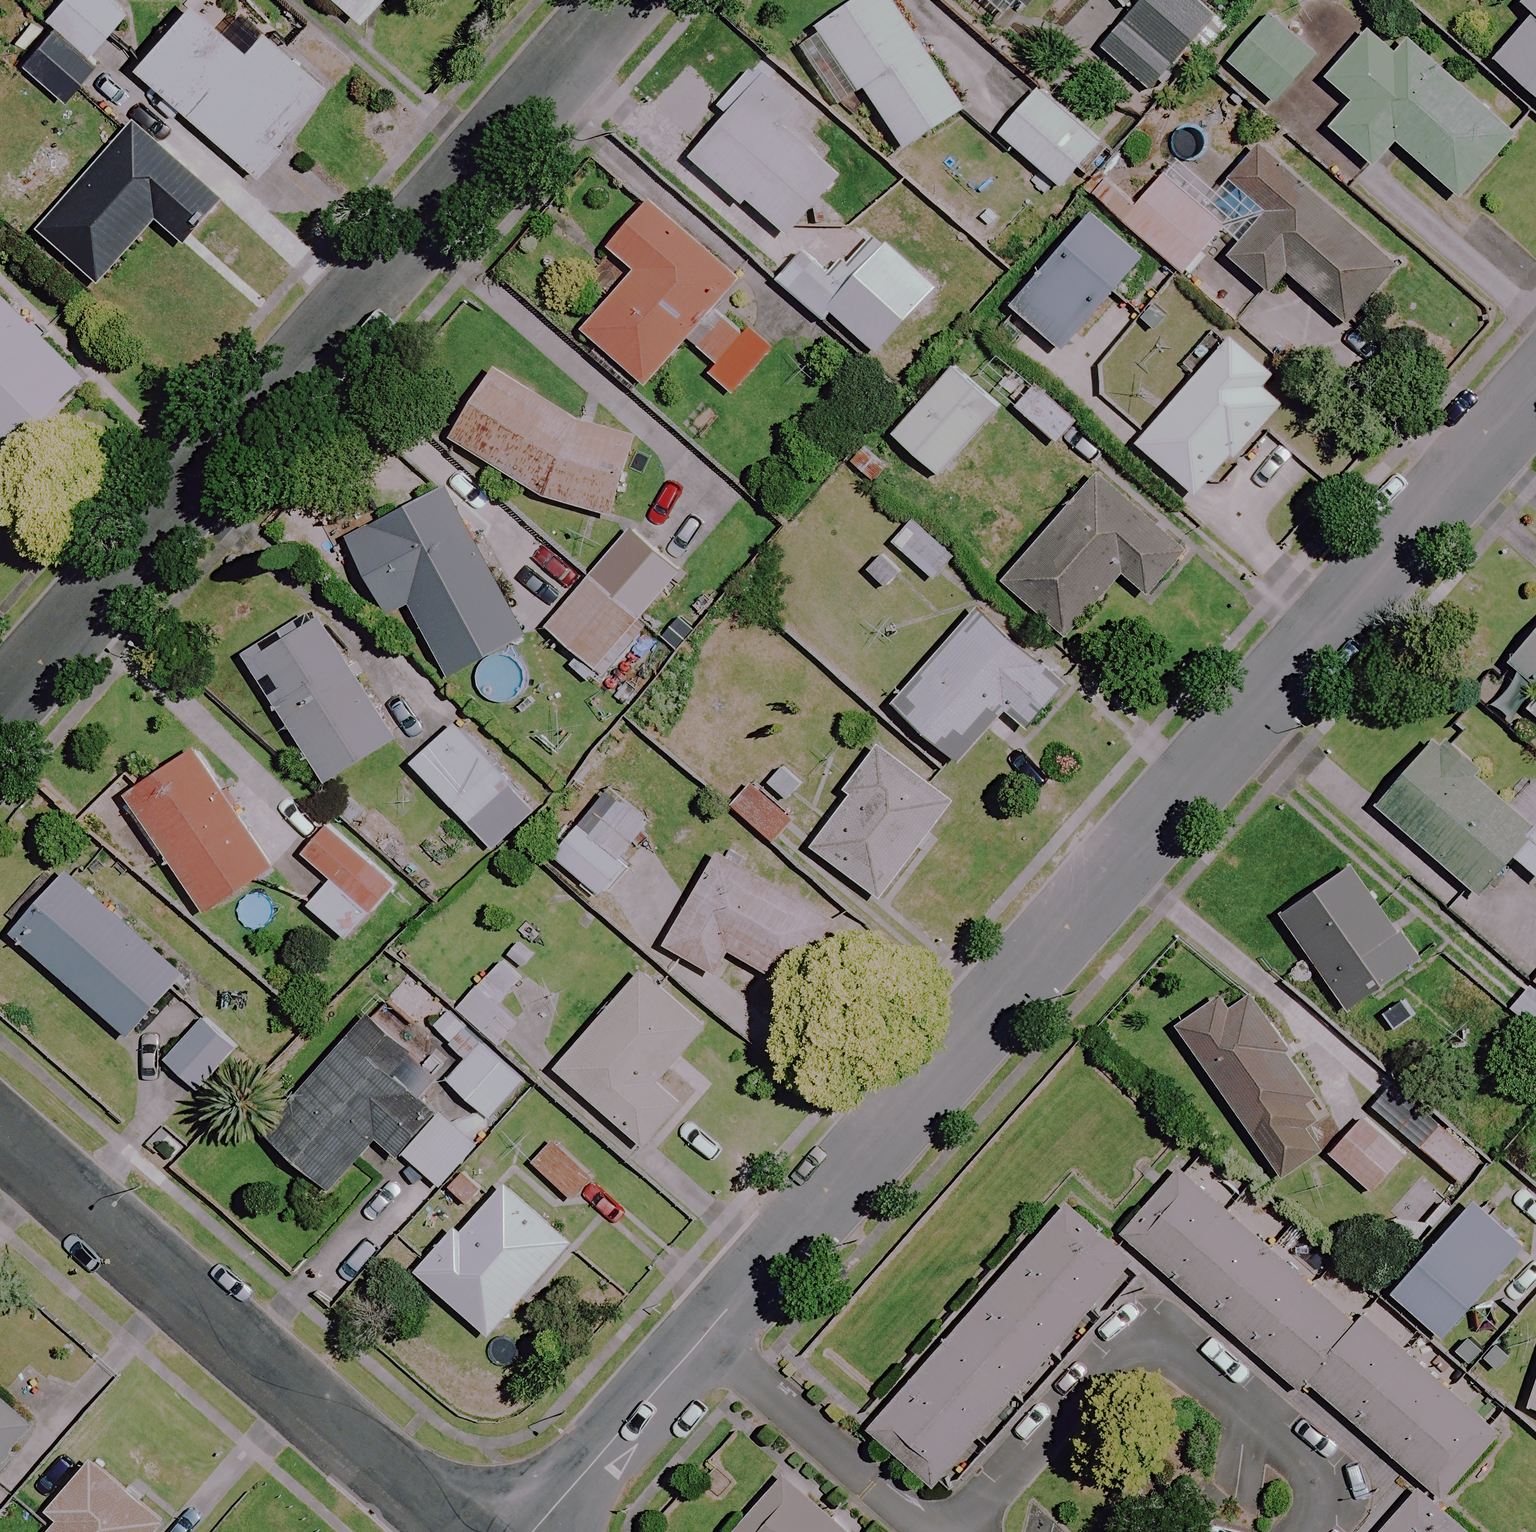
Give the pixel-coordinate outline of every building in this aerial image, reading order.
[(108,0),(62,0),(47,17),(89,54),(124,14),(108,0)] [(358,22),(378,0),(334,0),(358,22)] [(887,0),(860,0),(795,44),(838,108),(864,91),(905,150),(962,111),(887,0)] [(1009,28),(1033,0),(977,0),(1009,28)] [(1194,0),(1145,0),(1101,50),(1149,91),(1213,17),(1194,0)] [(1524,5),(1534,14),(1494,60),(1535,98),(1535,0),(1528,0),(1524,5)] [(244,53),(186,5),(132,70),(254,174),(326,89),(260,33),(244,53)] [(1314,56),(1265,14),(1226,60),(1274,102),(1314,56)] [(1397,55),(1369,30),(1326,80),(1353,103),(1329,130),(1373,169),(1395,144),(1460,200),(1514,137),(1406,44),(1397,55)] [(1098,143),(1037,92),(999,137),(1060,188),(1098,143)] [(777,272),(771,278),(822,320),(832,309),(883,352),(936,288),(859,224),(842,244),(808,215),(838,177),(736,97),(688,159),(771,225),(750,250),(777,272)] [(225,201),(133,122),(38,232),(99,284),(157,216),(188,244),(225,201)] [(1234,175),(1194,140),(1165,173),(1122,221),(1181,274),(1222,229),(1223,230),(1238,243),(1226,256),(1268,294),(1286,275),(1343,327),(1395,270),(1259,147),(1234,175)] [(740,277),(653,202),(611,250),(635,271),(582,332),(646,387),(687,340),(714,364),(705,374),(731,396),(766,356),(712,310),(740,277)] [(1142,258),(1091,215),(1010,309),(1061,352),(1142,258)] [(0,294),(0,464),(85,375),(0,294)] [(1271,375),(1231,339),(1137,443),(1196,497),(1281,403),(1262,386),(1271,375)] [(584,411),(501,359),(455,430),(548,489),(618,509),(643,428),(584,411)] [(997,408),(951,367),(890,435),(937,477),(997,408)] [(1076,422),(1035,387),(1015,410),(1055,446),(1076,422)] [(889,467),(858,441),(840,463),(871,488),(889,467)] [(1188,549),(1098,473),(1004,585),(1066,638),(1120,574),(1147,597),(1188,549)] [(524,636),(441,485),(346,538),(388,615),(408,604),(448,678),(524,636)] [(949,563),(909,525),(891,544),(931,582),(949,563)] [(546,631),(601,676),(626,696),(650,666),(625,646),(642,626),(637,622),(677,572),(627,531),(546,631)] [(900,574),(872,549),(854,570),(883,594),(900,574)] [(397,737),(315,614),(245,660),(326,784),(397,737)] [(1063,687),(980,614),(896,708),(960,764),(1005,713),(1025,731),(1063,687)] [(1508,666),(1530,685),(1515,702),(1535,720),(1535,634),(1508,666)] [(515,791),(456,724),(411,764),(470,831),(515,791)] [(1438,740),(1377,808),(1477,898),(1513,858),(1535,879),(1535,828),(1512,806),(1438,740)] [(952,802),(876,745),(842,791),(848,795),(810,847),(879,899),(952,802)] [(275,866),(194,748),(124,796),(205,914),(275,866)] [(781,765),(761,789),(743,774),(718,803),(773,849),(798,820),(783,808),(803,784),(781,765)] [(655,828),(620,799),(590,835),(577,825),(551,857),(598,896),(655,828)] [(393,887),(329,825),(301,853),(331,882),(308,906),(343,940),(393,887)] [(836,921),(715,854),(663,947),(715,976),(728,953),(797,991),(836,921)] [(1417,961),(1349,868),(1280,919),(1347,1012),(1417,961)] [(183,977),(68,874),(55,888),(42,876),(0,922),(128,1037),(183,977)] [(499,1001),(537,960),(513,938),(451,1005),(495,1045),(519,1020),(499,1001)] [(704,1029),(640,973),(555,1071),(643,1148),(680,1106),(655,1084),(704,1029)] [(1507,1010),(1535,1034),(1535,976),(1507,1010)] [(1278,1053),(1289,1044),(1250,993),(1223,1013),(1214,1001),(1173,1032),(1285,1179),(1323,1150),(1308,1130),(1322,1119),(1313,1107),(1317,1104),(1278,1053)] [(521,1082),(481,1045),(445,1012),(430,1027),(467,1061),(447,1082),(488,1119),(521,1082)] [(236,1050),(200,1016),(160,1059),(197,1092),(236,1050)] [(377,1138),(440,1189),(475,1146),(385,1072),(404,1049),(364,1016),(265,1137),(333,1192),(377,1138)] [(1404,1086),(1375,1117),(1411,1151),(1440,1120),(1404,1086)] [(1355,1126),(1326,1157),(1368,1196),(1397,1165),(1355,1126)] [(592,1180),(550,1143),(531,1165),(572,1202),(592,1180)] [(1517,1437),(1209,1180),(1154,1246),(1461,1502),(1517,1437)] [(570,1243),(502,1183),(460,1232),(455,1227),(415,1272),(488,1336),(570,1243)] [(1147,1271),(1086,1220),(899,1443),(960,1494),(1147,1271)] [(19,1456),(9,1446),(27,1428),(0,1401),(0,1476),(19,1456)] [(92,1460),(39,1522),(51,1531),(155,1531),(164,1521),(92,1460)] [(814,1490),(779,1531),(864,1531),(814,1490)] [(1404,1490),(1369,1531),(1455,1531),(1404,1490)]
